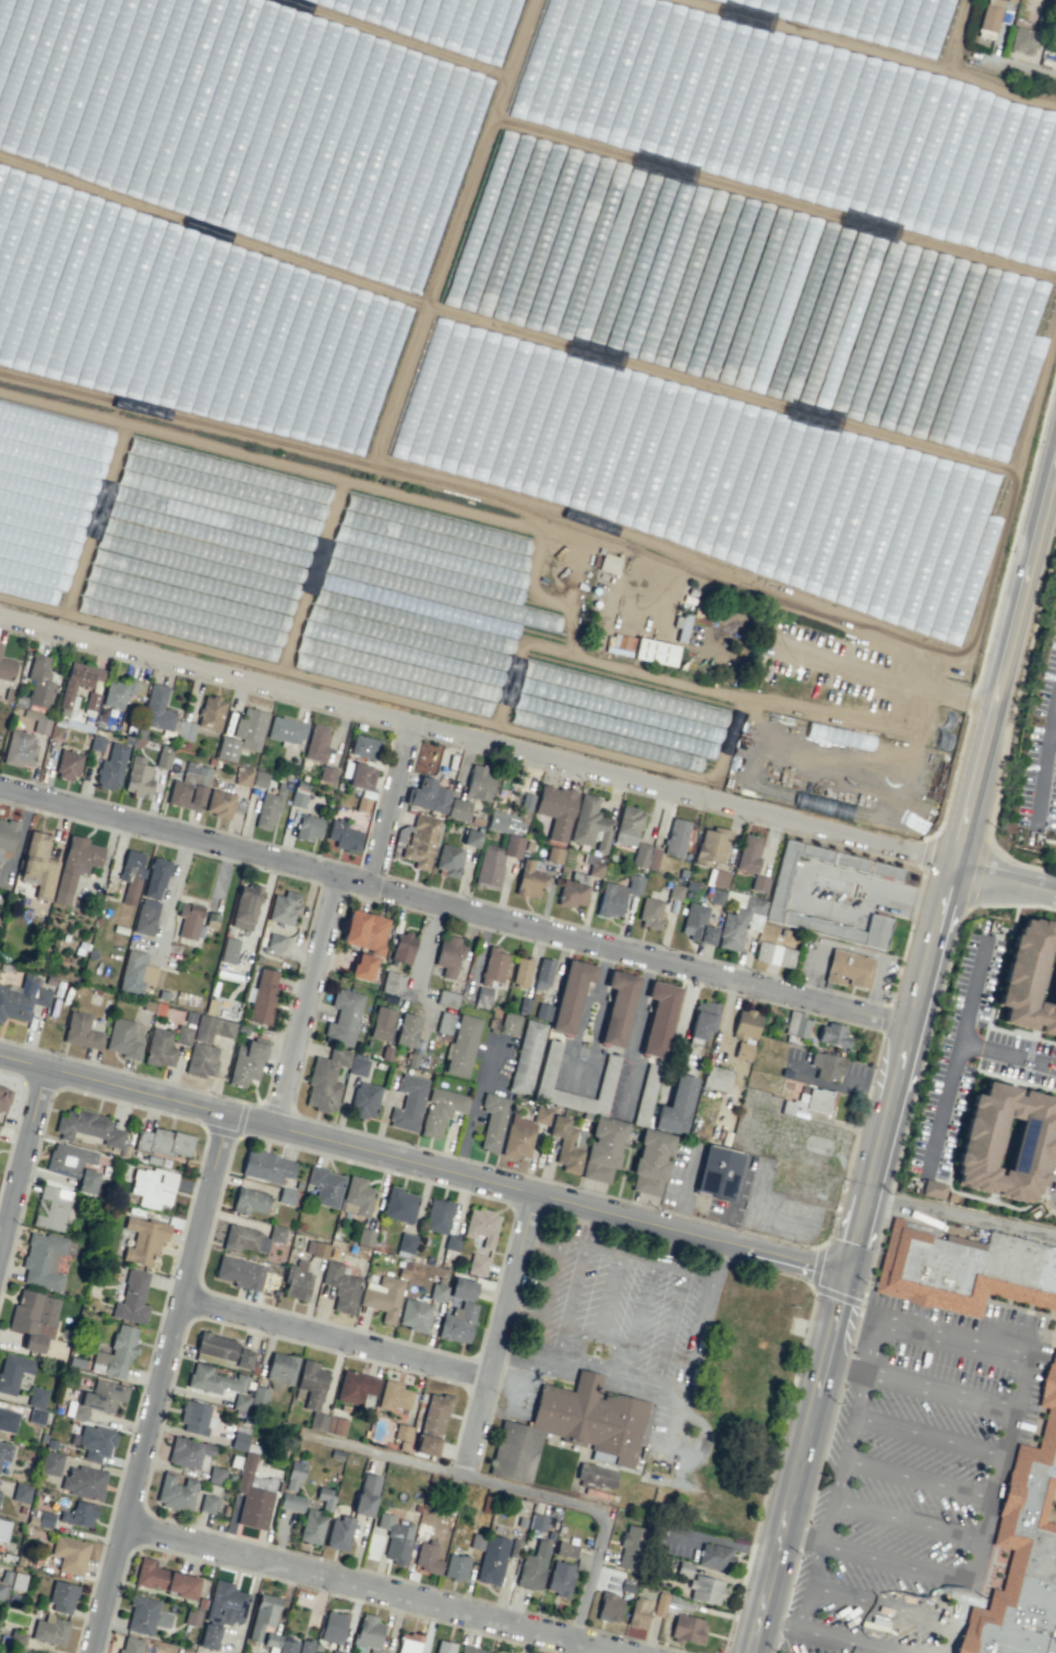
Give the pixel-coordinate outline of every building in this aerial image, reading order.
[(364,265),(367,278),(381,277),(381,281),(420,293),(420,289),(425,273),(417,271),(416,256),(421,255),(419,238),(426,238),(439,242),(467,151),(460,148),(457,157),(448,154),(449,150),(443,148),(441,132),(440,128),(428,129),(427,119),(415,120),(437,48),(282,0),(0,0),(0,152),(364,265)] [(476,52),(476,58),(486,62),(491,47),(501,51),(501,44),(494,42),(507,2),(519,13),(523,0),(317,0),(476,52)] [(636,0),(544,0),(512,122),(1055,265),(1055,113),(1038,109),(1043,126),(1016,145),(1026,106),(995,98),(990,116),(993,120),(974,133),(982,103),(969,112),(960,99),(922,92),(926,74),(909,86),(904,68),(901,64),(891,63),(834,48),(833,52),(636,0)] [(1003,0),(986,0),(979,29),(995,33),(1003,0)] [(1033,54),(1037,30),(1013,27),(1009,50),(1033,54)] [(365,459),(389,366),(366,360),(368,352),(353,348),(352,351),(335,346),(338,333),(339,333),(342,321),(339,320),(343,306),(329,303),(336,279),(278,263),(284,241),(0,166),(0,364),(365,459)] [(396,428),(872,634),(900,618),(912,623),(907,626),(965,651),(957,622),(935,612),(915,603),(963,589),(965,598),(1010,494),(827,415),(775,430),(763,416),(681,415),(686,405),(645,387),(626,393),(502,339),(497,351),(449,331),(437,334),(396,428)] [(80,423),(80,422),(0,402),(0,591),(54,604),(58,589),(71,592),(110,430),(80,423)] [(620,558),(602,553),(597,569),(615,574),(620,558)] [(610,651),(632,656),(635,638),(614,633),(610,651)] [(673,667),(678,646),(637,637),(632,658),(673,667)] [(26,679),(32,680),(27,704),(49,709),(55,683),(46,681),(51,657),(32,653),(26,679)] [(12,680),(16,661),(0,658),(0,678),(12,680)] [(105,670),(70,662),(58,714),(68,717),(70,709),(75,710),(78,695),(74,694),(76,684),(91,688),(93,680),(102,682),(105,670)] [(109,680),(102,704),(122,710),(127,692),(141,696),(146,682),(130,678),(127,685),(109,680)] [(168,687),(151,682),(140,723),(171,731),(176,712),(163,708),(168,687)] [(96,711),(100,693),(88,691),(84,709),(96,711)] [(196,726),(218,732),(226,700),(204,694),(196,726)] [(267,712),(243,707),(241,718),(237,717),(232,738),(220,736),(215,757),(234,761),(237,747),(259,751),(267,712)] [(300,745),(306,723),(271,715),(266,737),(300,745)] [(51,720),(36,717),(32,732),(47,735),(51,720)] [(192,741),(196,723),(180,720),(176,738),(192,741)] [(330,726),(310,723),(305,759),(324,762),(330,726)] [(1,762),(19,767),(20,763),(31,766),(37,745),(30,743),(33,734),(10,728),(1,762)] [(102,752),(105,737),(91,735),(89,749),(102,752)] [(375,759),(378,739),(352,735),(349,756),(375,759)] [(128,746),(110,742),(106,760),(101,759),(95,785),(117,791),(128,746)] [(156,766),(169,768),(172,748),(159,746),(156,766)] [(82,753),(59,750),(56,777),(79,780),(82,753)] [(122,792),(149,799),(154,779),(149,778),(152,766),(143,764),(145,758),(132,754),(122,792)] [(348,778),(347,785),(370,791),(377,769),(345,760),(341,776),(348,778)] [(172,779),(166,804),(200,811),(210,768),(185,762),(181,781),(172,779)] [(463,795),(489,802),(497,771),(471,765),(463,795)] [(248,787),(253,770),(239,766),(235,783),(248,787)] [(333,783),(336,770),(321,766),(318,779),(333,783)] [(265,787),(269,774),(255,770),(251,784),(265,787)] [(416,789),(408,787),(404,803),(444,814),(450,790),(434,786),(436,780),(420,776),(416,789)] [(275,795),(261,792),(254,827),(274,831),(284,784),(277,783),(275,795)] [(577,792),(540,783),(533,813),(551,817),(546,839),(564,844),(577,792)] [(205,814),(230,818),(234,794),(209,789),(205,814)] [(304,808),(306,794),(292,791),(289,805),(304,808)] [(533,794),(523,792),(519,814),(491,808),(487,828),(513,834),(514,827),(526,829),(533,794)] [(570,842),(593,846),(592,852),(605,855),(612,820),(595,816),(599,797),(580,793),(570,842)] [(470,802),(450,797),(445,816),(465,822),(470,802)] [(612,841),(635,847),(644,811),(621,805),(612,841)] [(440,820),(415,813),(411,828),(399,825),(395,839),(403,841),(399,857),(414,861),(412,867),(427,871),(440,820)] [(322,818),(299,814),(295,837),(318,841),(322,818)] [(664,855),(683,858),(688,821),(670,818),(664,855)] [(0,860),(3,850),(11,852),(18,823),(0,819),(0,860)] [(335,840),(334,847),(356,852),(361,832),(346,828),(348,823),(331,819),(326,838),(335,840)] [(700,826),(695,864),(709,866),(710,862),(723,864),(728,830),(700,826)] [(462,844),(477,848),(480,833),(466,829),(462,844)] [(50,901),(58,860),(45,858),(50,835),(28,831),(20,875),(37,879),(33,898),(50,901)] [(736,869),(755,873),(762,837),(742,833),(736,869)] [(69,906),(76,874),(86,876),(89,865),(99,867),(104,847),(87,843),(88,839),(68,834),(53,902),(69,906)] [(519,859),(523,838),(505,834),(503,848),(482,844),(475,885),(498,889),(503,856),(519,859)] [(766,919),(780,922),(794,856),(866,871),(868,858),(782,840),(766,919)] [(631,865),(645,868),(650,845),(636,842),(631,865)] [(456,879),(464,850),(441,844),(434,867),(444,870),(442,875),(456,879)] [(655,870),(660,849),(653,847),(647,868),(655,870)] [(546,861),(559,863),(560,850),(548,848),(546,861)] [(118,880),(126,881),(121,903),(135,906),(144,868),(141,868),(144,854),(125,849),(118,880)] [(143,896),(161,900),(169,861),(151,857),(143,896)] [(515,894),(539,898),(544,873),(531,870),(533,860),(522,858),(515,894)] [(868,874),(901,882),(904,869),(871,861),(868,874)] [(728,872),(708,869),(706,884),(726,887),(728,872)] [(557,903),(582,908),(590,875),(572,871),(570,881),(563,879),(557,903)] [(627,887),(603,882),(596,914),(620,919),(625,893),(639,896),(643,877),(629,874),(627,887)] [(766,891),(767,877),(753,876),(752,890),(766,891)] [(239,883),(229,927),(251,931),(261,888),(239,883)] [(681,900),(683,886),(670,884),(668,898),(681,900)] [(299,893),(284,890),(282,896),(273,894),(267,920),(292,926),(299,893)] [(723,912),(717,947),(740,951),(747,912),(763,915),(766,900),(745,896),(743,908),(735,907),(734,914),(723,912)] [(663,900),(642,897),(638,927),(658,930),(663,900)] [(159,903),(140,898),(132,932),(151,936),(159,903)] [(177,936),(195,940),(203,906),(180,901),(176,916),(181,917),(177,936)] [(680,935),(712,944),(716,928),(704,925),(709,907),(688,902),(680,935)] [(389,918),(348,910),(341,945),(381,953),(389,918)] [(781,925),(884,948),(890,918),(869,914),(865,930),(784,912),(781,925)] [(1017,915),(998,1006),(1004,1007),(1000,1023),(1035,1030),(1034,1032),(1055,1037),(1055,924),(1017,915)] [(416,935),(396,931),(391,961),(410,964),(416,935)] [(284,936),(269,932),(265,947),(276,950),(274,955),(279,956),(284,936)] [(434,965),(442,966),(441,977),(453,979),(457,956),(463,957),(466,940),(440,936),(434,965)] [(219,960),(232,964),(238,940),(225,937),(219,960)] [(791,969),(795,950),(758,940),(753,959),(791,969)] [(490,986),(490,981),(502,982),(506,954),(498,953),(499,947),(486,946),(480,985),(490,986)] [(144,983),(153,985),(158,968),(144,965),(147,954),(127,949),(117,989),(141,995),(144,983)] [(824,982),(845,986),(845,984),(868,988),(874,957),(831,949),(824,982)] [(375,957),(356,952),(349,977),(369,982),(375,957)] [(533,961),(518,957),(511,986),(526,989),(533,961)] [(552,960),(539,958),(534,988),(548,990),(552,960)] [(550,1032),(573,1036),(584,982),(592,983),(596,966),(565,959),(550,1032)] [(251,1002),(246,1020),(267,1025),(281,973),(259,967),(254,988),(248,987),(244,1000),(251,1002)] [(611,989),(599,1044),(622,1049),(638,977),(609,970),(605,987),(611,989)] [(1,1024),(3,1016),(28,1021),(31,1004),(47,1007),(50,990),(36,987),(38,976),(23,974),(20,988),(0,984),(0,1024),(1,1024)] [(640,1054),(662,1059),(679,987),(650,980),(646,997),(653,999),(640,1054)] [(351,1047),(363,994),(334,988),(330,1007),(336,1008),(333,1023),(326,1021),(322,1041),(351,1047)] [(458,993),(438,990),(436,1005),(457,1007),(458,993)] [(697,1000),(688,1037),(704,1041),(706,1030),(712,1032),(718,1005),(697,1000)] [(549,1021),(552,1005),(537,1003),(535,1018),(549,1021)] [(369,1037),(388,1041),(395,1010),(376,1006),(369,1037)] [(738,1009),(732,1037),(743,1039),(744,1036),(756,1039),(761,1014),(738,1009)] [(99,1050),(103,1033),(87,1030),(90,1015),(69,1010),(62,1041),(99,1050)] [(449,1035),(454,1015),(441,1011),(435,1031),(449,1035)] [(811,1017),(789,1011),(784,1034),(806,1039),(811,1017)] [(413,1048),(421,1017),(403,1012),(394,1043),(413,1048)] [(499,1031),(515,1035),(520,1016),(504,1012),(499,1031)] [(467,1077),(481,1018),(459,1013),(445,1072),(467,1077)] [(233,1038),(236,1022),(197,1015),(193,1040),(210,1043),(211,1034),(233,1038)] [(137,1059),(144,1025),(112,1017),(104,1051),(137,1059)] [(509,1091),(531,1096),(545,1023),(523,1019),(509,1091)] [(842,1035),(844,1028),(822,1022),(817,1040),(847,1049),(850,1037),(842,1035)] [(173,1042),(189,1046),(193,1028),(178,1024),(173,1042)] [(168,1048),(171,1031),(150,1027),(144,1063),(173,1067),(176,1049),(168,1048)] [(227,1083),(246,1088),(248,1078),(257,1080),(266,1043),(247,1038),(245,1046),(237,1044),(227,1083)] [(562,1043),(549,1040),(541,1068),(554,1072),(562,1043)] [(734,1058),(749,1060),(752,1045),(736,1042),(734,1058)] [(214,1078),(218,1047),(190,1043),(186,1074),(214,1078)] [(314,1056),(303,1106),(335,1113),(341,1083),(333,1082),(337,1065),(347,1067),(350,1051),(330,1047),(328,1059),(314,1056)] [(817,1067),(815,1077),(839,1082),(844,1058),(812,1051),(809,1065),(817,1067)] [(595,1099),(551,1090),(548,1102),(578,1109),(606,1115),(619,1057),(606,1054),(595,1099)] [(365,1077),(369,1060),(351,1056),(347,1072),(365,1077)] [(702,1087),(727,1092),(731,1071),(706,1065),(702,1087)] [(428,1079),(400,1073),(396,1091),(404,1093),(401,1109),(391,1107),(387,1125),(416,1132),(428,1079)] [(695,1077),(675,1074),(669,1107),(657,1105),(653,1128),(684,1135),(695,1077)] [(373,1119),(381,1086),(356,1081),(348,1114),(373,1119)] [(952,1185),(991,1193),(991,1194),(1038,1204),(1055,1116),(1055,1114),(1050,1113),(1054,1097),(1019,1090),(1020,1088),(985,1081),(982,1095),(971,1093),(952,1185)] [(6,1112),(10,1088),(0,1086),(0,1111),(6,1112)] [(469,1096),(431,1087),(427,1107),(426,1107),(420,1134),(441,1139),(447,1109),(465,1113),(469,1096)] [(829,1114),(833,1092),(809,1087),(807,1094),(798,1093),(797,1102),(783,1099),(781,1112),(801,1116),(803,1109),(829,1114)] [(479,1149),(498,1153),(510,1098),(484,1093),(480,1111),(487,1112),(479,1149)] [(501,1154),(528,1160),(536,1122),(549,1125),(552,1109),(536,1106),(533,1121),(510,1116),(501,1154)] [(120,1149),(124,1131),(109,1128),(112,1118),(76,1110),(75,1112),(61,1108),(55,1136),(71,1139),(72,1132),(103,1139),(102,1144),(120,1149)] [(548,1135),(560,1137),(554,1167),(579,1172),(587,1131),(567,1128),(569,1118),(552,1114),(548,1135)] [(612,1184),(625,1122),(595,1116),(590,1138),(589,1138),(581,1178),(612,1184)] [(193,1137),(153,1127),(151,1132),(138,1129),(134,1146),(187,1159),(193,1137)] [(659,1197),(667,1158),(669,1158),(674,1135),(642,1128),(629,1190),(659,1197)] [(97,1153),(93,1171),(98,1172),(93,1194),(75,1191),(79,1179),(74,1178),(52,1172),(45,1170),(50,1149),(52,1150),(56,1142),(97,1153)] [(731,1202),(742,1153),(705,1144),(693,1193),(731,1202)] [(241,1176),(280,1183),(281,1177),(292,1179),(295,1158),(245,1150),(241,1176)] [(337,1208),(344,1174),(310,1167),(306,1185),(317,1187),(313,1203),(337,1208)] [(176,1173),(151,1168),(151,1171),(135,1168),(129,1193),(139,1195),(137,1205),(157,1210),(159,1203),(170,1205),(176,1173)] [(366,1179),(348,1175),(342,1203),(355,1205),(353,1214),(368,1218),(374,1189),(364,1187),(366,1179)] [(920,1195),(943,1199),(945,1183),(923,1180),(920,1195)] [(63,1231),(71,1190),(40,1185),(32,1226),(63,1231)] [(265,1213),(270,1194),(237,1187),(231,1212),(246,1215),(248,1209),(265,1213)] [(412,1224),(418,1194),(388,1187),(382,1217),(412,1224)] [(299,1206),(301,1191),(280,1188),(277,1203),(299,1206)] [(453,1202),(430,1198),(423,1229),(446,1234),(453,1202)] [(492,1250),(500,1214),(469,1208),(464,1234),(483,1238),(481,1248),(492,1250)] [(149,1265),(151,1256),(156,1257),(159,1240),(166,1242),(170,1224),(126,1216),(123,1229),(134,1231),(131,1247),(124,1246),(121,1260),(149,1265)] [(999,1231),(995,1242),(901,1218),(881,1292),(988,1318),(995,1300),(1055,1313),(1055,1245),(999,1231)] [(239,1247),(266,1253),(268,1240),(283,1243),(286,1227),(270,1224),(268,1233),(226,1225),(222,1248),(238,1252),(239,1247)] [(372,1248),(376,1231),(360,1227),(356,1244),(372,1248)] [(59,1291),(63,1274),(53,1272),(57,1254),(64,1256),(67,1239),(29,1231),(22,1267),(25,1268),(22,1283),(59,1291)] [(395,1255),(411,1258),(417,1236),(401,1232),(395,1255)] [(457,1251),(460,1237),(447,1234),(444,1249),(457,1251)] [(329,1243),(307,1241),(305,1255),(327,1258),(329,1243)] [(467,1272),(485,1277),(489,1258),(471,1253),(467,1272)] [(213,1279),(259,1290),(264,1266),(219,1255),(213,1279)] [(304,1272),(307,1261),(297,1259),(295,1266),(288,1264),(281,1296),(307,1301),(313,1274),(304,1272)] [(320,1284),(335,1287),(331,1310),(354,1315),(361,1278),(339,1273),(342,1263),(325,1259),(320,1284)] [(144,1324),(148,1306),(141,1305),(148,1273),(127,1268),(120,1303),(113,1301),(110,1317),(144,1324)] [(404,1281),(380,1275),(378,1285),(365,1281),(359,1305),(383,1310),(380,1323),(393,1326),(404,1281)] [(442,1313),(437,1338),(469,1344),(476,1305),(472,1304),(476,1282),(452,1277),(449,1297),(462,1299),(460,1308),(452,1307),(450,1315),(442,1313)] [(444,1302),(448,1286),(432,1283),(429,1299),(444,1302)] [(42,1353),(45,1338),(51,1339),(59,1298),(17,1289),(9,1330),(26,1333),(22,1349),(42,1353)] [(432,1305),(404,1298),(397,1326),(425,1333),(432,1305)] [(90,1371),(126,1379),(138,1328),(116,1323),(110,1354),(94,1350),(90,1371)] [(195,1354),(250,1366),(253,1351),(236,1348),(237,1340),(199,1332),(195,1354)] [(35,1359),(1,1352),(0,1358),(0,1393),(15,1395),(19,1371),(32,1374),(35,1359)] [(293,1385),(297,1356),(270,1352),(266,1377),(282,1379),(281,1384),(293,1385)] [(308,1428),(343,1436),(346,1419),(318,1413),(327,1371),(316,1369),(318,1362),(302,1359),(296,1388),(307,1390),(303,1408),(311,1410),(308,1428)] [(186,1387),(219,1394),(220,1388),(243,1393),(247,1375),(235,1373),(234,1378),(211,1373),(212,1366),(192,1362),(186,1387)] [(335,1400),(360,1406),(363,1393),(375,1396),(379,1378),(342,1369),(335,1400)] [(647,1402),(599,1391),(603,1375),(577,1369),(572,1391),(539,1384),(530,1426),(500,1420),(489,1474),(531,1483),(541,1432),(560,1436),(559,1440),(591,1447),(589,1460),(633,1470),(647,1402)] [(113,1414),(115,1400),(125,1403),(129,1386),(94,1379),(92,1390),(79,1387),(73,1418),(86,1420),(88,1409),(113,1414)] [(408,1411),(412,1387),(382,1381),(378,1405),(408,1411)] [(47,1390),(31,1385),(26,1405),(31,1406),(27,1421),(43,1425),(46,1411),(42,1410),(47,1390)] [(247,1411),(248,1403),(267,1405),(269,1388),(253,1386),(252,1396),(234,1394),(232,1409),(247,1411)] [(451,1397),(428,1392),(420,1431),(442,1436),(451,1397)] [(206,1435),(207,1427),(214,1428),(215,1418),(208,1417),(210,1405),(183,1400),(178,1431),(206,1435)] [(0,1408),(0,1432),(13,1435),(18,1413),(0,1408)] [(1047,1455),(1034,1449),(976,1652),(1055,1652),(1055,1420),(1047,1455)] [(82,1423),(76,1447),(85,1449),(83,1458),(98,1462),(100,1455),(110,1458),(116,1432),(82,1423)] [(409,1441),(411,1427),(396,1424),(393,1439),(409,1441)] [(245,1450),(248,1432),(233,1430),(231,1448),(245,1450)] [(413,1452),(434,1457),(439,1439),(418,1434),(413,1452)] [(166,1462),(197,1470),(201,1454),(212,1457),(215,1446),(173,1435),(166,1462)] [(9,1462),(12,1444),(0,1442),(0,1460),(9,1462)] [(236,1524),(264,1530),(276,1480),(252,1475),(259,1445),(247,1443),(236,1492),(243,1493),(236,1524)] [(63,1454),(44,1450),(39,1473),(58,1477),(63,1454)] [(305,1463),(290,1460),(285,1490),(295,1492),(296,1480),(302,1481),(305,1463)] [(613,1489),(616,1470),(579,1464),(576,1483),(613,1489)] [(101,1499),(105,1471),(70,1466),(68,1475),(62,1475),(59,1493),(101,1499)] [(207,1481),(223,1484),(226,1469),(210,1466),(207,1481)] [(196,1480),(184,1478),(183,1485),(173,1483),(175,1474),(162,1472),(155,1504),(189,1512),(196,1480)] [(354,1514),(372,1517),(379,1476),(360,1473),(354,1514)] [(31,1486),(15,1482),(11,1499),(28,1503),(31,1486)] [(315,1498),(323,1500),(321,1509),(329,1511),(334,1491),(318,1486),(315,1498)] [(301,1512),(305,1498),(283,1492),(279,1506),(301,1512)] [(217,1497),(202,1494),(198,1510),(213,1514),(217,1497)] [(91,1529),(97,1506),(75,1500),(71,1513),(61,1510),(58,1519),(91,1529)] [(326,1515),(305,1509),(297,1540),(318,1545),(326,1515)] [(405,1565),(414,1526),(393,1522),(394,1516),(378,1512),(375,1527),(389,1530),(382,1561),(405,1565)] [(527,1528),(543,1532),(548,1517),(531,1513),(527,1528)] [(332,1515),(325,1547),(346,1551),(353,1520),(332,1515)] [(6,1543),(11,1522),(0,1519),(0,1542),(6,1543)] [(644,1529),(626,1524),(615,1566),(633,1571),(644,1529)] [(81,1576),(90,1543),(55,1534),(50,1554),(60,1557),(57,1570),(81,1576)] [(481,1549),(483,1536),(471,1534),(469,1547),(481,1549)] [(508,1539),(485,1534),(476,1581),(499,1586),(508,1539)] [(533,1556),(523,1554),(516,1586),(539,1591),(550,1541),(537,1539),(533,1556)] [(437,1543),(417,1540),(414,1570),(440,1573),(441,1561),(434,1560),(437,1543)] [(576,1557),(577,1544),(557,1542),(555,1555),(576,1557)] [(733,1548),(701,1543),(697,1566),(729,1571),(733,1548)] [(442,1576),(464,1582),(470,1558),(448,1553),(442,1576)] [(199,1577),(154,1568),(156,1560),(139,1556),(133,1585),(194,1598),(199,1577)] [(566,1597),(574,1566),(553,1560),(545,1591),(566,1597)] [(10,1589),(22,1591),(25,1574),(13,1572),(10,1589)] [(723,1580),(692,1575),(687,1599),(719,1605),(723,1580)] [(72,1614),(76,1585),(52,1581),(48,1610),(72,1614)] [(204,1620),(229,1625),(230,1619),(241,1622),(248,1590),(213,1582),(204,1620)] [(596,1619),(619,1623),(623,1596),(600,1592),(596,1619)] [(280,1598),(258,1593),(247,1639),(259,1642),(263,1624),(273,1626),(280,1598)] [(682,1602),(683,1598),(657,1593),(653,1615),(662,1617),(663,1612),(676,1615),(677,1609),(689,1612),(691,1604),(682,1602)] [(151,1635),(153,1625),(169,1628),(172,1613),(158,1610),(160,1600),(132,1595),(125,1631),(151,1635)] [(626,1624),(645,1629),(652,1601),(633,1596),(626,1624)] [(347,1614),(324,1611),(320,1640),(343,1644),(347,1614)] [(384,1624),(376,1622),(377,1617),(362,1613),(352,1649),(366,1652),(384,1652),(384,1651),(378,1650),(384,1624)] [(706,1620),(675,1613),(669,1638),(700,1645),(706,1620)] [(69,1622),(53,1617),(51,1623),(35,1619),(30,1638),(63,1646),(69,1622)] [(220,1628),(203,1623),(197,1646),(214,1651),(220,1628)] [(26,1635),(11,1631),(7,1644),(22,1649),(26,1635)] [(280,1635),(266,1632),(263,1645),(277,1648),(280,1635)] [(420,1634),(399,1633),(398,1652),(419,1652),(420,1634)] [(143,1640),(122,1636),(118,1652),(140,1652),(143,1640)] [(281,1638),(277,1652),(295,1652),(298,1642),(281,1638)] [(300,1640),(298,1652),(310,1652),(311,1641),(300,1640)] [(454,1643),(436,1640),(434,1652),(452,1652),(454,1643)]
